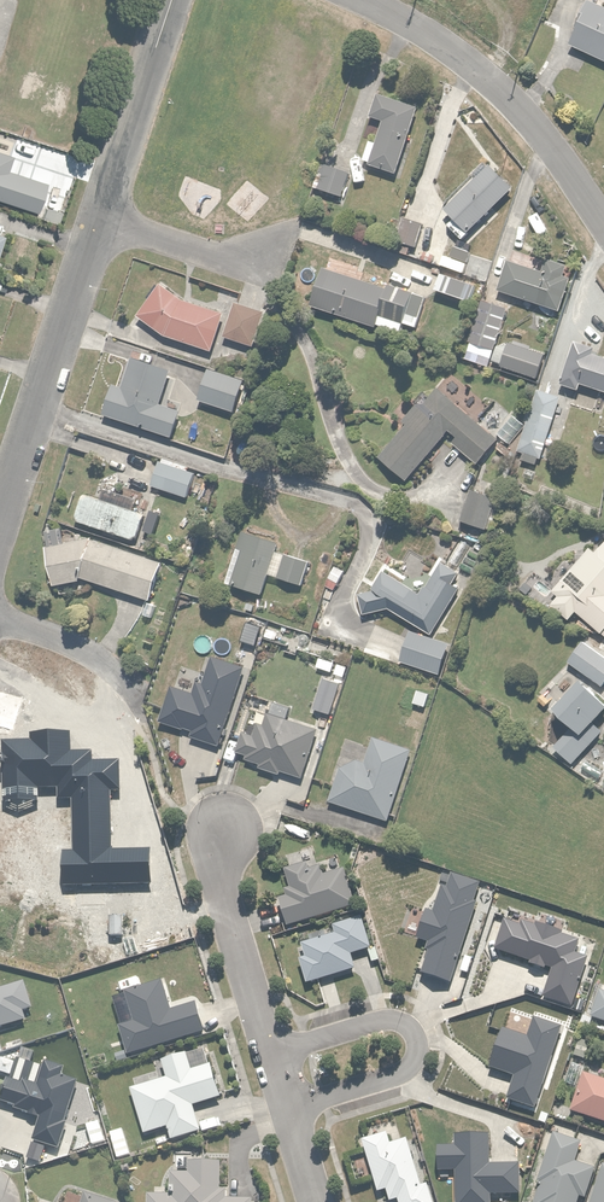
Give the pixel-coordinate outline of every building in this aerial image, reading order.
[(593,2),(571,47),(603,63),(603,7),(593,2)] [(420,110),(379,98),(371,120),(385,124),(379,144),(371,142),(365,162),(371,164),(370,167),(400,176),(420,110)] [(38,211),(46,185),(8,173),(13,157),(8,155),(12,141),(0,138),(0,200),(38,211)] [(471,234),(515,189),(486,161),(442,206),(471,234)] [(343,206),(351,175),(328,169),(327,175),(320,173),(315,191),(336,197),(334,203),(343,206)] [(64,215),(48,209),(44,220),(60,226),(64,215)] [(425,227),(404,220),(397,243),(418,249),(425,227)] [(509,262),(499,292),(561,313),(572,279),(570,278),(573,268),(549,260),(544,274),(509,262)] [(389,292),(326,271),(314,308),(403,338),(406,326),(419,331),(429,300),(390,287),(389,292)] [(479,289),(443,277),(437,293),(473,305),(479,289)] [(187,304),(163,285),(140,319),(167,338),(214,353),(226,316),(187,304)] [(509,313),(485,304),(480,320),(503,328),(509,313)] [(268,316),(238,306),(227,339),(257,349),(268,316)] [(503,334),(478,326),(467,358),(492,367),(503,334)] [(548,355),(511,345),(504,370),(541,380),(548,355)] [(577,345),(563,389),(580,394),(582,387),(603,393),(603,360),(594,357),(596,350),(577,345)] [(125,389),(116,386),(106,417),(173,440),(182,412),(164,406),(174,376),(134,363),(125,389)] [(248,383),(212,372),(203,403),(238,414),(248,383)] [(500,441),(440,391),(432,400),(423,392),(414,403),(418,406),(405,422),(409,426),(381,459),(411,484),(447,440),(479,467),(500,441)] [(558,420),(533,412),(519,452),(544,460),(558,420)] [(525,427),(514,417),(497,435),(508,445),(525,427)] [(168,465),(161,463),(152,488),(189,501),(198,475),(182,470),(184,465),(170,460),(168,465)] [(84,496),(76,522),(135,542),(144,515),(138,513),(141,504),(106,492),(103,502),(84,496)] [(500,501),(474,492),(463,523),(489,533),(500,501)] [(49,550),(55,588),(82,584),(82,581),(151,604),(164,564),(93,541),(67,546),(64,531),(49,533),(51,549),(49,550)] [(280,546),(244,536),(229,586),(264,596),(269,577),(304,587),(311,563),(278,554),(280,546)] [(600,556),(591,549),(555,594),(561,599),(554,608),(573,623),(579,615),(603,635),(603,551),(600,556)] [(424,597),(385,571),(372,594),(360,596),(364,617),(391,612),(434,637),(468,578),(443,563),(424,597)] [(452,646),(412,634),(403,664),(443,676),(452,646)] [(584,645),(571,664),(603,687),(603,659),(584,645)] [(194,696),(173,689),(162,725),(194,735),(193,739),(220,748),(246,668),(215,659),(207,685),(198,683),(194,696)] [(584,685),(558,715),(573,728),(556,749),(576,766),(603,734),(603,733),(598,728),(603,720),(603,702),(584,685)] [(431,694),(417,692),(415,706),(429,708),(431,694)] [(0,693),(0,730),(15,735),(26,701),(0,693)] [(255,737),(245,734),(239,753),(250,757),(249,761),(259,764),(258,767),(281,774),(282,770),(306,777),(318,731),(269,717),(266,727),(258,725),(255,737)] [(343,769),(331,803),(390,823),(413,753),(375,740),(367,764),(360,762),(343,769)] [(76,751),(46,752),(48,789),(59,789),(60,802),(74,802),(75,828),(83,828),(84,845),(116,844),(114,792),(122,792),(121,763),(94,764),(93,754),(76,754),(76,751)] [(289,926),(356,906),(345,871),(326,877),(323,868),(311,871),(309,864),(287,870),(292,889),(287,891),(289,898),(281,900),(289,926)] [(372,949),(363,919),(335,928),(337,934),(304,945),(308,960),(302,961),(309,985),(359,970),(354,954),(372,949)] [(592,1019),(603,1023),(603,993),(601,992),(592,1019)] [(169,1081),(133,1091),(146,1135),(169,1128),(173,1142),(202,1133),(194,1103),(222,1095),(214,1067),(194,1072),(189,1055),(164,1063),(169,1081)] [(583,1079),(573,1114),(603,1122),(603,1081),(584,1075),(583,1079)] [(364,1141),(380,1194),(389,1191),(392,1201),(399,1201),(400,1201),(436,1201),(430,1183),(422,1186),(409,1140),(393,1145),(390,1134),(364,1141)] [(554,1136),(539,1183),(544,1184),(538,1201),(580,1201),(581,1199),(588,1201),(598,1171),(576,1164),(583,1145),(554,1136)] [(198,1163),(199,1152),(175,1151),(175,1166),(190,1167),(190,1174),(172,1173),(172,1196),(150,1195),(150,1201),(251,1201),(228,1201),(229,1185),(222,1185),(222,1164),(198,1163)] [(593,1201),(603,1201),(603,1166),(593,1201)]
